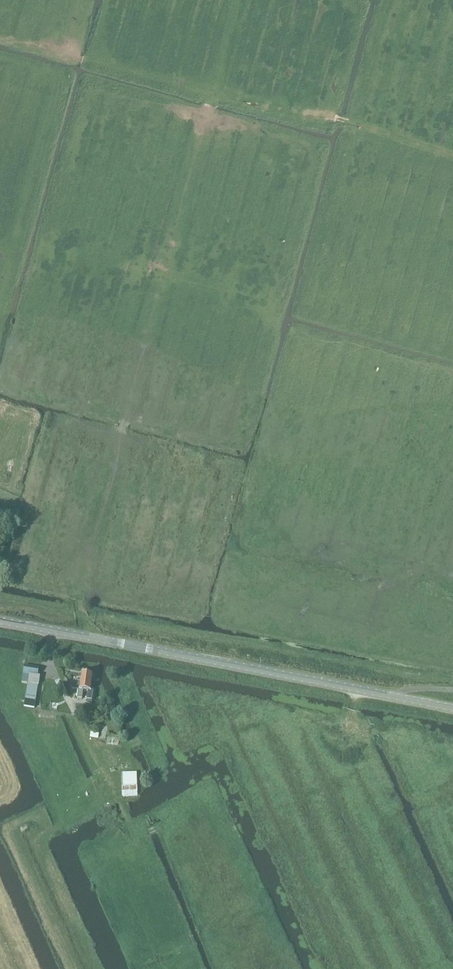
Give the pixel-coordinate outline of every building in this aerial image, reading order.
[(29,674),(38,676),(39,667),(24,665),(22,682),(27,683),(24,706),(35,707),(38,685),(28,683),(29,674)] [(39,676),(38,676),(29,674),(28,683),(38,685),(39,676)] [(73,690),(78,690),(77,699),(82,699),(83,691),(88,691),(86,703),(91,704),(93,691),(91,691),(93,676),(91,675),(91,674),(88,674),(87,675),(81,674),(80,682),(74,681),(72,683),(72,688),(73,690)] [(136,772),(121,773),(121,796),(137,796),(136,772)]
